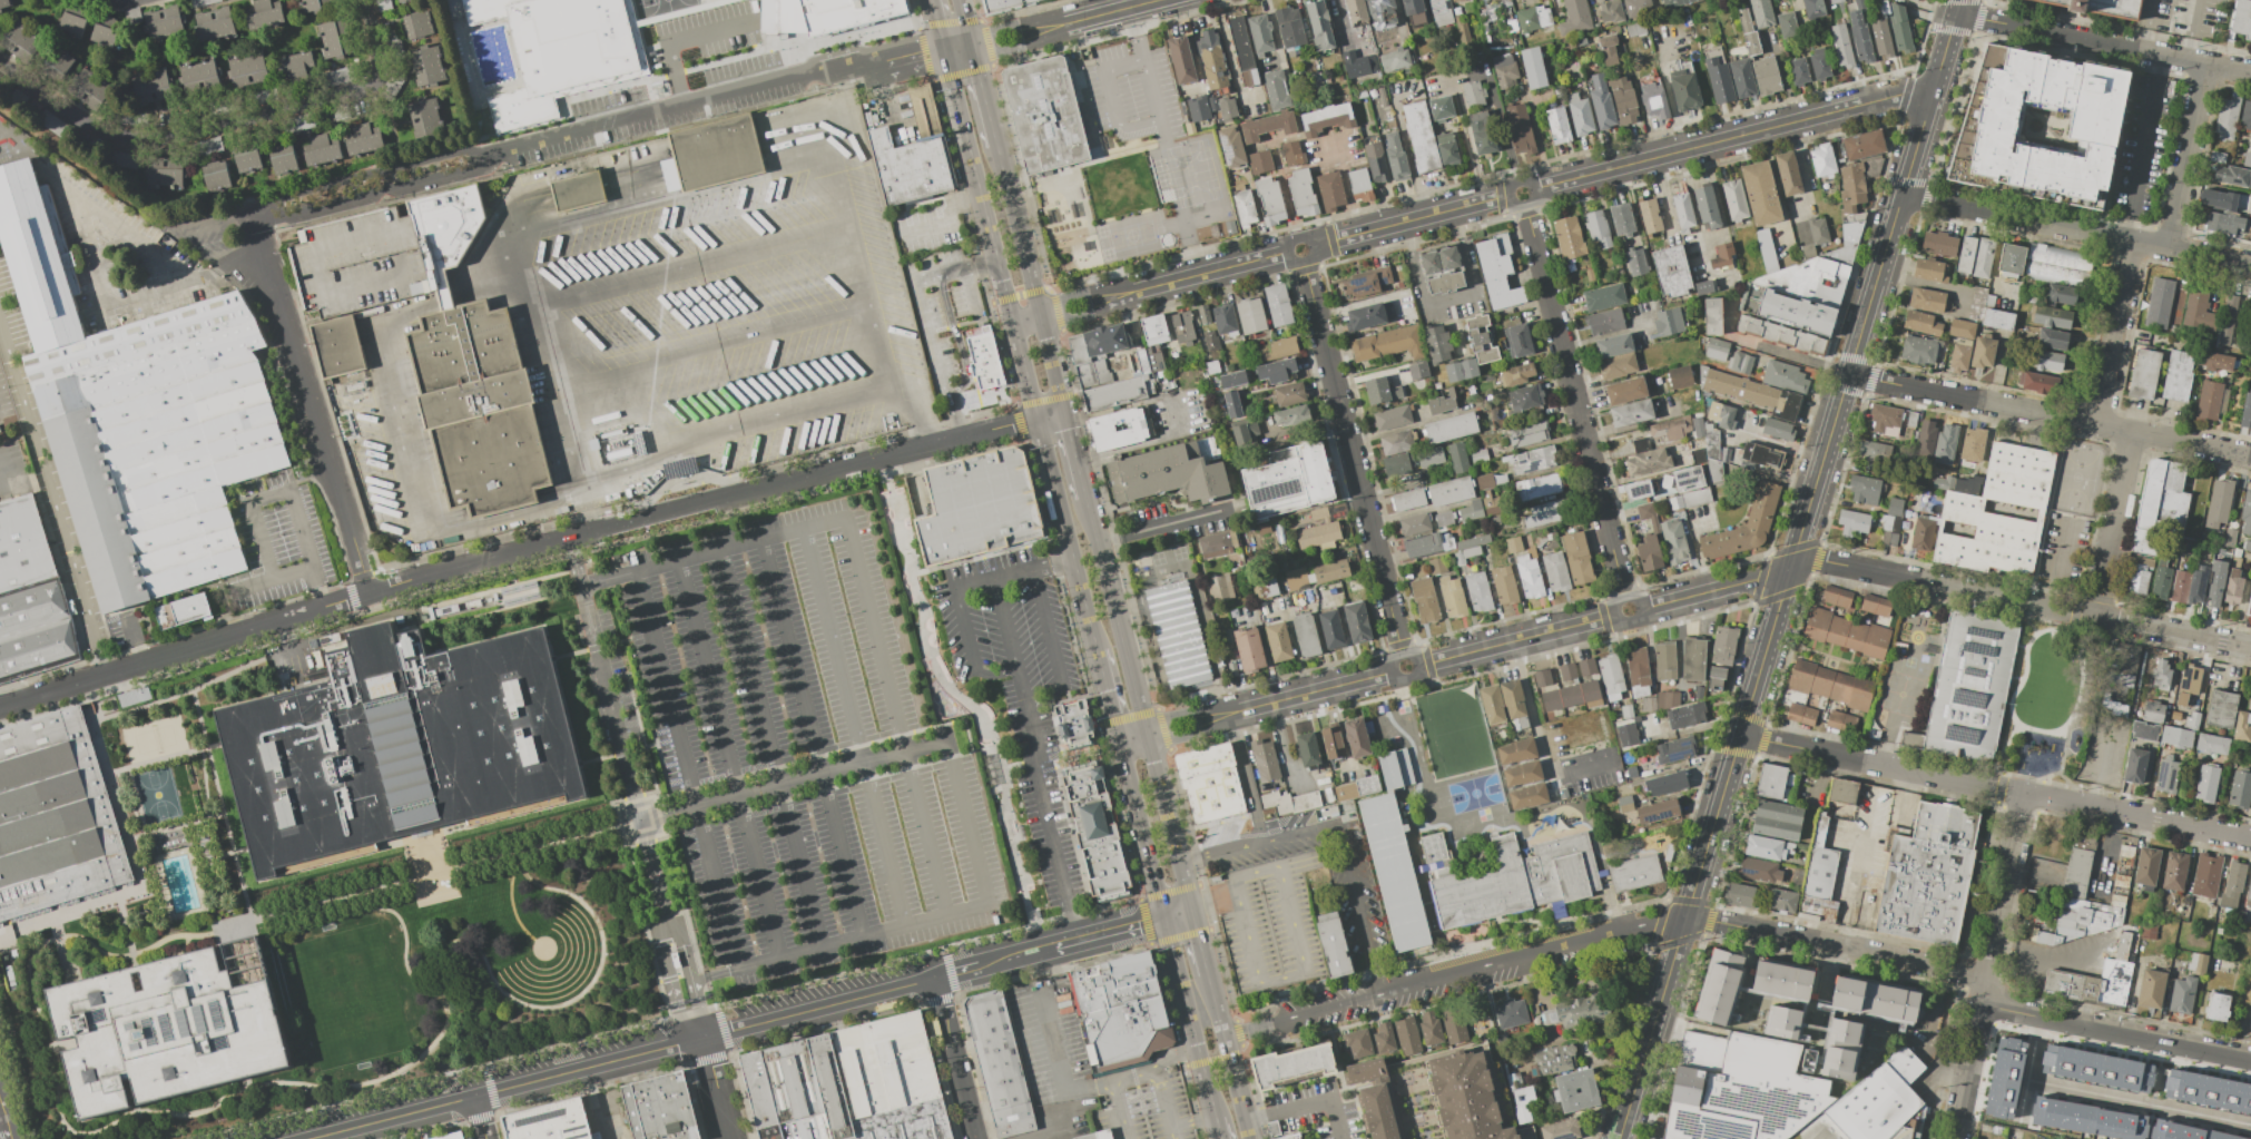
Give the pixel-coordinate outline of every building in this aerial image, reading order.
[(14,6),(0,10),(0,0),(13,0),(14,6)] [(193,9),(190,0),(222,0),(223,1),(193,9)] [(252,1),(256,0),(269,0),(271,3),(278,1),(284,22),(250,31),(245,10),(254,8),(252,1)] [(305,13),(302,0),(331,0),(333,6),(305,13)] [(376,12),(374,0),(390,0),(392,8),(376,12)] [(621,0),(530,0),(504,7),(525,94),(638,66),(621,0)] [(902,0),(797,0),(805,33),(904,7),(902,0)] [(987,14),(984,0),(1043,0),(987,14)] [(1305,3),(1318,0),(1323,0),(1326,10),(1327,9),(1329,19),(1328,19),(1335,47),(1315,52),(1311,38),(1314,38),(1305,3)] [(1351,28),(1344,0),(1363,0),(1375,46),(1374,46),(1375,52),(1373,53),(1362,57),(1359,50),(1355,51),(1349,28),(1351,28)] [(1366,1),(1368,0),(1393,0),(1395,8),(1394,8),(1398,27),(1396,27),(1399,40),(1378,45),(1376,32),(1375,33),(1370,14),(1369,14),(1366,1)] [(1405,16),(1400,0),(1422,0),(1425,10),(1423,11),(1427,24),(1412,29),(1407,14),(1405,16)] [(1435,28),(1428,0),(1450,0),(1452,9),(1451,9),(1454,22),(1435,28)] [(1486,22),(1506,17),(1502,0),(1481,0),(1486,22)] [(1567,18),(1563,0),(1585,0),(1593,29),(1561,38),(1556,24),(1565,22),(1564,19),(1567,18)] [(1609,1),(1609,0),(1619,0),(1625,20),(1613,23),(1612,21),(1600,23),(1598,12),(1601,11),(1599,4),(1609,1)] [(1628,19),(1622,0),(1651,0),(1654,12),(1628,19)] [(1664,9),(1662,0),(1698,0),(1664,9)] [(1758,30),(1750,0),(1768,0),(1775,26),(1758,30)] [(1807,19),(1802,0),(1823,0),(1826,14),(1817,17),(1817,20),(1809,22),(1809,19),(1807,19)] [(1890,13),(1881,16),(1878,0),(1887,0),(1890,13)] [(2136,20),(2034,0),(2140,0),(2136,20)] [(2229,31),(2235,0),(2250,0),(2250,5),(2248,19),(2250,20),(2250,39),(2243,38),(2244,35),(2229,31)] [(57,29),(68,1),(92,11),(81,39),(57,29)] [(186,32),(148,42),(144,26),(147,24),(144,13),(181,2),(187,22),(184,23),(186,32)] [(1875,60),(1865,63),(1864,59),(1858,60),(1847,12),(1848,12),(1846,4),(1855,2),(1857,10),(1860,9),(1864,23),(1866,22),(1875,60)] [(1903,7),(1914,51),(1904,53),(1904,50),(1899,51),(1898,47),(1896,47),(1889,17),(1893,16),(1890,2),(1903,7)] [(1274,11),(1297,4),(1307,43),(1282,49),(1274,11)] [(1736,8),(1746,4),(1752,31),(1743,33),(1736,8)] [(122,10),(137,6),(142,21),(128,26),(122,10)] [(236,33),(198,43),(194,27),(197,26),(195,14),(228,6),(236,33)] [(1515,11),(1534,7),(1534,9),(1540,29),(1521,33),(1515,11)] [(1540,29),(1534,9),(1543,7),(1544,9),(1549,8),(1553,24),(1540,29)] [(429,10),(434,35),(406,41),(400,17),(429,10)] [(1777,16),(1781,14),(1780,11),(1785,10),(1786,13),(1792,11),(1799,35),(1782,39),(1777,16)] [(98,13),(120,21),(110,48),(88,40),(98,13)] [(1247,19),(1267,13),(1268,20),(1270,19),(1272,29),(1270,29),(1276,49),(1264,52),(1265,57),(1257,59),(1256,55),(1255,55),(1247,19)] [(1260,84),(1245,88),(1228,19),(1244,16),(1260,84)] [(315,26),(347,17),(356,51),(343,55),(344,58),(335,60),(334,57),(324,59),(315,26)] [(1895,56),(1878,59),(1869,21),(1886,17),(1895,56)] [(27,63),(0,44),(0,42),(14,20),(42,39),(27,63)] [(1456,23),(1465,21),(1471,42),(1462,45),(1456,23)] [(1625,27),(1643,21),(1647,33),(1629,38),(1625,27)] [(1830,31),(1831,31),(1830,27),(1845,23),(1855,67),(1846,68),(1845,65),(1839,66),(1830,31)] [(1211,29),(1212,33),(1216,32),(1229,86),(1209,91),(1199,53),(1201,53),(1197,38),(1202,37),(1201,31),(1211,29)] [(1743,35),(1756,31),(1761,53),(1750,57),(1743,35)] [(1619,65),(1605,68),(1598,38),(1615,33),(1618,45),(1614,46),(1619,65)] [(399,35),(407,67),(392,70),(384,39),(399,35)] [(1186,35),(1197,79),(1178,85),(1167,39),(1186,35)] [(407,53),(440,46),(449,79),(416,87),(407,53)] [(1520,50),(1539,46),(1549,85),(1530,89),(1520,50)] [(76,62),(60,85),(38,69),(55,47),(76,62)] [(1824,47),(1831,76),(1825,78),(1825,80),(1818,81),(1818,79),(1818,78),(1815,79),(1809,56),(1813,55),(1812,49),(1824,47)] [(2006,47),(2052,56),(2051,59),(2081,66),(2083,57),(2129,67),(2104,190),(2095,189),(2093,200),(1990,180),(1992,178),(1968,174),(1990,68),(2001,70),(2006,47)] [(262,49),(269,79),(235,88),(227,58),(262,49)] [(1341,52),(1354,49),(1356,58),(1362,57),(1373,53),(1377,71),(1348,79),(1341,52)] [(1384,72),(1379,55),(1397,50),(1397,51),(1408,49),(1412,65),(1384,72)] [(311,50),(315,66),(306,68),(308,80),(291,85),(288,73),(281,75),(276,59),(311,50)] [(1491,58),(1511,52),(1513,61),(1514,60),(1520,78),(1512,80),(1514,88),(1501,91),(1491,58)] [(1026,175),(1090,159),(1064,55),(1001,70),(1026,175)] [(1704,59),(1716,56),(1718,65),(1726,62),(1736,99),(1716,104),(1704,59)] [(1751,62),(1772,56),(1781,89),(1759,95),(1751,62)] [(1419,75),(1416,61),(1433,57),(1436,70),(1419,75)] [(1788,61),(1803,57),(1810,81),(1802,84),(1803,85),(1797,87),(1797,85),(1795,86),(1788,61)] [(214,58),(222,86),(187,95),(185,86),(180,87),(178,78),(183,77),(179,67),(214,58)] [(1729,62),(1748,58),(1757,94),(1738,98),(1729,62)] [(360,65),(363,78),(326,87),(323,73),(360,65)] [(83,67),(111,87),(95,109),(68,90),(83,67)] [(165,67),(168,79),(171,78),(174,86),(170,87),(173,97),(138,106),(130,76),(165,67)] [(1261,72),(1269,70),(1269,72),(1282,69),(1286,80),(1284,80),(1287,95),(1289,94),(1291,106),(1270,111),(1261,72)] [(1693,72),(1702,106),(1693,108),(1694,114),(1689,115),(1688,109),(1678,111),(1668,72),(1683,69),(1685,75),(1693,72)] [(1600,131),(1586,81),(1592,80),(1590,75),(1602,72),(1608,92),(1610,92),(1618,125),(1609,127),(1610,129),(1600,131)] [(374,100),(391,76),(403,84),(386,108),(374,100)] [(1619,126),(1618,120),(1619,120),(1610,87),(1608,87),(1606,80),(1625,76),(1626,81),(1630,80),(1631,87),(1633,87),(1638,107),(1636,107),(1639,116),(1635,117),(1636,121),(1619,126)] [(1461,86),(1478,80),(1481,89),(1484,88),(1486,97),(1483,98),(1485,105),(1467,109),(1461,86)] [(943,134),(920,139),(907,88),(930,82),(943,134)] [(1670,118),(1660,120),(1659,116),(1654,118),(1653,116),(1645,118),(1639,95),(1642,95),(1640,86),(1654,82),(1655,85),(1661,84),(1670,118)] [(1385,87),(1389,105),(1382,107),(1376,88),(1385,87)] [(1569,104),(1566,95),(1577,92),(1580,100),(1569,104)] [(1193,121),(1191,122),(1186,100),(1206,95),(1211,117),(1193,121)] [(1210,107),(1207,97),(1213,95),(1217,105),(1210,107)] [(1428,99),(1431,120),(1454,116),(1450,95),(1428,99)] [(405,105),(436,97),(445,131),(414,139),(405,105)] [(2241,98),(2232,140),(2218,138),(2218,134),(2215,132),(2222,98),(2233,100),(2234,97),(2241,98)] [(1567,104),(1569,104),(1580,100),(1586,98),(1595,130),(1586,132),(1586,135),(1576,137),(1567,104)] [(1233,100),(1237,116),(1231,117),(1232,121),(1222,124),(1218,105),(1233,100)] [(1441,167),(1419,173),(1402,106),(1424,100),(1441,167)] [(2244,100),(2250,102),(2250,129),(2243,128),(2244,124),(2240,124),(2244,100)] [(1300,115),(1316,110),(1315,109),(1333,105),(1333,106),(1348,102),(1355,126),(1345,129),(1344,125),(1337,127),(1336,124),(1321,128),(1323,130),(1316,132),(1317,136),(1306,139),(1300,115)] [(1524,102),(1537,154),(1526,156),(1525,151),(1514,155),(1507,130),(1508,130),(1505,118),(1507,118),(1505,107),(1524,102)] [(332,108),(350,105),(353,117),(334,121),(332,108)] [(1553,145),(1544,111),(1565,106),(1570,124),(1567,124),(1570,132),(1572,131),(1573,140),(1553,145)] [(1239,124),(1245,122),(1244,119),(1250,118),(1251,120),(1280,114),(1279,110),(1287,108),(1288,111),(1292,110),(1298,131),(1284,135),(1282,128),(1258,135),(1259,141),(1245,145),(1239,124)] [(1477,156),(1468,122),(1469,122),(1467,115),(1486,110),(1488,119),(1490,118),(1498,150),(1477,156)] [(749,112),(758,146),(765,173),(681,194),(675,166),(667,132),(749,112)] [(292,130),(312,128),(310,114),(291,117),(292,130)] [(1395,119),(1396,127),(1388,129),(1386,121),(1395,119)] [(384,148),(350,156),(344,135),(352,132),(351,125),(367,120),(370,128),(379,126),(384,148)] [(1187,135),(1183,124),(1191,122),(1193,121),(1196,132),(1187,135)] [(954,189),(940,137),(894,149),(887,126),(866,131),(886,207),(954,189)] [(1216,131),(1235,127),(1236,131),(1239,130),(1247,164),(1239,166),(1226,169),(1216,131)] [(1841,138),(1880,128),(1887,151),(1848,163),(1841,138)] [(1393,183),(1385,149),(1388,148),(1385,134),(1397,131),(1403,151),(1404,151),(1409,174),(1408,174),(1409,178),(1393,183)] [(1443,165),(1435,136),(1453,131),(1459,160),(1443,165)] [(343,159),(307,168),(302,146),(311,144),(308,137),(326,132),(327,140),(337,138),(343,159)] [(219,137),(223,148),(198,155),(196,143),(219,137)] [(1280,144),(1298,139),(1301,154),(1305,153),(1308,163),(1300,165),(1300,164),(1287,167),(1280,144)] [(1390,179),(1373,184),(1363,146),(1380,141),(1390,179)] [(292,143),(298,167),(274,174),(268,148),(292,143)] [(1829,143),(1837,173),(1834,174),(1835,177),(1827,178),(1827,175),(1816,178),(1809,151),(1819,149),(1819,146),(1829,143)] [(136,170),(106,163),(109,149),(139,157),(136,170)] [(1269,149),(1275,169),(1252,176),(1247,155),(1269,149)] [(258,150),(263,169),(239,175),(235,156),(258,150)] [(1775,156),(1792,150),(1802,192),(1786,196),(1775,156)] [(2211,151),(2227,154),(2224,164),(2209,160),(2211,151)] [(2250,165),(2250,153),(2245,151),(2242,163),(2250,165)] [(36,354),(0,239),(0,168),(31,158),(40,187),(47,185),(81,294),(73,296),(87,338),(36,354)] [(183,190),(148,189),(149,158),(184,159),(184,169),(187,169),(186,179),(183,179),(183,190)] [(234,187),(208,194),(201,166),(227,159),(234,187)] [(1740,167),(1766,160),(1781,219),(1756,226),(1740,167)] [(1839,168),(1862,164),(1868,202),(1856,204),(1857,214),(1867,212),(1864,220),(1842,224),(1840,213),(1844,213),(1840,192),(1844,190),(1839,168)] [(2249,175),(2250,175),(2250,187),(2247,186),(2247,187),(2214,181),(2218,164),(2227,166),(2250,170),(2249,175)] [(1308,168),(1313,183),(1310,184),(1313,195),(1315,194),(1320,214),(1307,217),(1306,214),(1297,216),(1287,178),(1291,177),(1290,173),(1308,168)] [(1346,173),(1366,168),(1374,199),(1363,203),(1360,198),(1354,200),(1346,173)] [(1315,177),(1338,171),(1347,204),(1335,207),(1336,210),(1325,214),(1315,177)] [(598,174),(601,188),(604,203),(557,215),(553,199),(549,185),(598,174)] [(1254,181),(1270,177),(1272,181),(1277,180),(1287,218),(1278,222),(1279,224),(1266,227),(1260,208),(1262,207),(1259,196),(1257,197),(1254,181)] [(1721,184),(1739,179),(1749,218),(1732,223),(1721,184)] [(419,395),(403,333),(420,328),(417,316),(441,311),(438,300),(435,291),(321,320),(321,317),(306,321),(305,316),(302,317),(299,306),(303,306),(298,289),(287,246),(302,243),(298,229),(396,205),(400,218),(410,215),(406,200),(478,183),(486,217),(458,267),(445,269),(452,296),(455,306),(486,298),(490,311),(507,306),(523,369),(527,369),(535,403),(532,404),(552,485),(534,490),(538,502),(469,520),(465,507),(449,511),(427,431),(425,431),(416,396),(419,395)] [(1693,190),(1710,186),(1721,227),(1704,232),(1693,190)] [(1258,222),(1240,226),(1232,196),(1238,195),(1237,193),(1250,189),(1258,222)] [(2200,203),(2202,189),(2227,195),(2228,192),(2237,194),(2233,213),(2222,210),(2223,207),(2200,203)] [(1671,196),(1688,192),(1695,225),(1680,229),(1671,196)] [(1635,198),(1642,197),(1643,202),(1655,198),(1663,230),(1644,235),(1635,198)] [(1635,232),(1631,233),(1632,236),(1623,238),(1622,235),(1616,236),(1609,207),(1618,205),(1619,205),(1629,203),(1635,232)] [(1211,206),(1217,205),(1221,222),(1216,223),(1211,206)] [(1218,206),(1223,205),(1228,219),(1222,220),(1218,206)] [(1583,215),(1603,209),(1613,247),(1601,251),(1599,240),(1591,243),(1583,215)] [(2210,212),(2245,219),(2243,229),(2237,228),(2234,236),(2205,229),(2210,212)] [(1562,261),(1552,222),(1575,216),(1582,242),(1584,242),(1588,254),(1562,261)] [(1824,218),(1829,242),(1813,245),(1808,219),(1812,218),(1813,220),(1824,218)] [(1864,220),(1837,308),(1747,282),(1816,256),(1844,247),(1842,224),(1864,220)] [(1757,232),(1768,228),(1778,269),(1767,272),(1757,232)] [(1925,232),(1936,234),(1937,232),(1947,234),(1947,236),(1958,237),(1955,258),(1933,254),(1934,253),(1921,251),(1925,232)] [(1963,236),(1977,238),(1970,275),(1956,272),(1963,236)] [(1972,276),(1979,237),(1996,240),(1987,279),(1972,276)] [(1527,302),(1490,311),(1474,244),(1495,238),(1500,256),(1508,254),(1513,273),(1505,274),(1508,289),(1523,286),(1527,302)] [(2031,242),(2092,255),(2085,289),(2023,276),(2026,262),(2029,263),(2031,258),(2027,258),(2031,242)] [(1731,243),(1737,266),(1727,269),(1726,266),(1711,269),(1709,259),(1719,257),(1716,246),(1731,243)] [(2003,243),(2026,247),(2021,275),(1997,271),(2003,243)] [(1650,252),(1682,244),(1693,287),(1685,288),(1687,294),(1668,298),(1667,294),(1661,295),(1650,252)] [(1462,266),(1444,271),(1438,248),(1456,245),(1462,266)] [(1642,248),(1649,273),(1631,277),(1624,253),(1642,248)] [(1442,271),(1424,275),(1419,254),(1436,249),(1442,271)] [(1917,257),(1945,263),(1944,265),(1948,266),(1947,272),(1948,272),(1948,277),(1947,285),(1913,278),(1917,257)] [(1388,265),(1393,282),(1378,286),(1380,294),(1338,305),(1333,283),(1351,278),(1350,275),(1388,265)] [(1426,281),(1438,277),(1438,274),(1448,272),(1449,275),(1462,272),(1466,285),(1455,287),(1455,291),(1441,294),(1439,292),(1429,294),(1426,281)] [(2153,277),(2175,281),(2166,330),(2143,325),(2153,277)] [(1694,283),(1711,279),(1714,292),(1698,295),(1694,283)] [(1264,287),(1284,283),(1294,323),(1274,327),(1264,287)] [(1626,302),(1586,313),(1582,293),(1622,283),(1626,302)] [(1837,310),(1828,337),(1806,331),(1807,328),(1801,326),(1801,330),(1790,326),(1791,324),(1766,316),(1765,318),(1739,311),(1747,283),(1772,291),(1772,293),(1799,301),(1800,298),(1809,301),(1808,304),(1815,305),(1816,303),(1837,310)] [(2048,283),(2081,289),(2077,306),(2056,302),(2055,306),(2044,304),(2048,283)] [(1985,308),(1982,322),(1968,318),(1975,286),(1988,288),(1985,308)] [(1947,293),(1943,313),(1911,307),(1908,306),(1911,287),(1915,288),(1915,287),(1947,293)] [(2214,331),(2183,325),(2190,288),(2209,292),(2208,302),(2210,303),(2209,310),(2205,308),(2205,312),(2218,314),(2214,331)] [(102,615),(23,359),(239,291),(267,346),(252,351),(258,360),(291,465),(223,488),(247,569),(102,615)] [(1996,296),(1993,307),(1985,306),(1988,294),(1996,296)] [(2230,345),(2219,344),(2228,294),(2239,296),(2230,345)] [(1268,330),(1244,336),(1235,304),(1239,303),(1239,301),(1249,298),(1249,301),(1259,297),(1268,330)] [(2243,297),(2250,299),(2250,316),(2244,348),(2234,347),(2243,297)] [(1704,298),(1721,298),(1722,334),(1706,334),(1704,298)] [(1231,304),(1239,331),(1237,331),(1238,335),(1225,338),(1223,334),(1219,335),(1212,308),(1221,306),(1221,304),(1227,302),(1228,305),(1231,304)] [(1382,302),(1387,323),(1351,332),(1347,311),(1382,302)] [(1207,304),(1211,323),(1201,325),(1197,306),(1207,304)] [(1685,332),(1679,333),(1679,332),(1658,337),(1653,321),(1657,320),(1655,313),(1682,305),(1683,310),(1687,308),(1691,326),(1684,327),(1685,332)] [(2036,305),(2073,313),(2070,330),(2051,325),(2051,328),(2043,327),(2044,324),(2033,322),(2036,305)] [(1626,327),(1589,337),(1583,316),(1621,307),(1626,327)] [(1985,308),(2016,314),(2013,332),(1982,325),(1982,322),(1985,308)] [(1904,327),(1908,310),(1934,316),(1933,321),(1944,324),(1939,337),(1904,327)] [(1170,315),(1190,311),(1193,321),(1191,321),(1196,340),(1191,341),(1192,345),(1186,347),(1186,345),(1179,347),(1170,315)] [(1170,341),(1147,347),(1140,320),(1163,313),(1170,341)] [(1465,321),(1475,317),(1474,315),(1481,313),(1482,316),(1487,314),(1491,325),(1485,326),(1491,347),(1497,346),(1500,359),(1477,364),(1475,352),(1473,353),(1465,321)] [(308,326),(354,314),(367,370),(323,381),(308,326)] [(1828,341),(1822,356),(1736,331),(1740,314),(1828,341)] [(1952,317),(1976,323),(1974,335),(1975,335),(1974,340),(1948,335),(1952,317)] [(1072,361),(1130,346),(1123,320),(1065,334),(1072,361)] [(1349,341),(1419,323),(1427,357),(1412,362),(1409,352),(1406,353),(1405,350),(1355,362),(1349,341)] [(1534,354),(1515,359),(1514,357),(1510,359),(1503,330),(1507,328),(1507,327),(1527,323),(1534,354)] [(959,333),(974,390),(1001,382),(985,325),(959,333)] [(1432,366),(1423,330),(1442,325),(1444,332),(1448,331),(1453,351),(1448,352),(1451,361),(1432,366)] [(2039,327),(2068,334),(2065,352),(2036,345),(2039,327)] [(1202,333),(1213,330),(1216,336),(1217,336),(1220,348),(1208,352),(1202,333)] [(1633,351),(1599,360),(1594,342),(1629,333),(1633,351)] [(1299,354),(1259,364),(1256,351),(1265,350),(1264,345),(1268,344),(1268,343),(1295,335),(1297,342),(1296,343),(1299,354)] [(1906,335),(1937,342),(1933,364),(1924,362),(1923,365),(1909,362),(1909,360),(1901,357),(1906,335)] [(1976,336),(1997,341),(1992,367),(1983,366),(1983,369),(1970,366),(1976,336)] [(1710,338),(1730,344),(1726,362),(1704,356),(1710,338)] [(1954,344),(1972,347),(1968,365),(1967,365),(1966,372),(1959,370),(1959,373),(1949,371),(1954,344)] [(1085,411),(1156,393),(1143,347),(1133,350),(1140,375),(1113,383),(1080,391),(1085,411)] [(2064,355),(2061,373),(2042,369),(2041,372),(2035,371),(2036,367),(2032,366),(2035,348),(2064,355)] [(2137,348),(2160,353),(2152,400),(2127,395),(2133,366),(2134,367),(2137,348)] [(2170,350),(2194,354),(2191,373),(2192,373),(2186,402),(2161,397),(2170,350)] [(2234,357),(2232,371),(2215,367),(2214,372),(2204,370),(2204,366),(2198,364),(2200,351),(2234,357)] [(1160,352),(1164,370),(1152,372),(1148,354),(1160,352)] [(1633,352),(1639,372),(1602,381),(1598,361),(1633,352)] [(1753,357),(1748,375),(1730,370),(1730,369),(1727,369),(1730,357),(1733,359),(1736,352),(1753,357)] [(1072,365),(1079,391),(1113,383),(1104,356),(1072,365)] [(1255,367),(1294,356),(1298,372),(1295,372),(1297,379),(1267,386),(1265,380),(1258,382),(1255,367)] [(1475,357),(1480,376),(1448,383),(1444,365),(1475,357)] [(1205,363),(1217,360),(1220,373),(1208,376),(1205,363)] [(1769,360),(1799,367),(1798,372),(1805,373),(1803,379),(1810,381),(1809,386),(1803,384),(1802,391),(1785,385),(1783,389),(1761,382),(1769,360)] [(1426,361),(1429,376),(1412,381),(1408,366),(1421,363),(1421,362),(1426,361)] [(1533,362),(1536,375),(1526,377),(1527,382),(1504,387),(1500,370),(1533,362)] [(1667,370),(1689,364),(1693,384),(1671,390),(1667,370)] [(1780,390),(1776,408),(1773,408),(1772,408),(1766,406),(1765,409),(1753,405),(1754,403),(1742,400),(1742,402),(1734,400),(1734,397),(1699,386),(1700,365),(1700,364),(1709,367),(1708,367),(1780,390)] [(1219,376),(1245,370),(1248,383),(1222,390),(1219,376)] [(2060,377),(2056,395),(2041,392),(2041,393),(2029,391),(2029,390),(2022,389),(2022,386),(2018,385),(2021,372),(2025,372),(2025,371),(2060,377)] [(1364,381),(1386,376),(1388,387),(1400,385),(1404,396),(1369,405),(1364,381)] [(1648,396),(1610,406),(1605,386),(1643,376),(1648,396)] [(2224,384),(2218,421),(2204,418),(2204,422),(2194,421),(2202,380),(2224,384)] [(1307,401),(1278,409),(1274,389),(1301,381),(1307,401)] [(1513,413),(1507,393),(1514,391),(1514,390),(1539,383),(1541,390),(1543,389),(1544,396),(1542,396),(1544,405),(1513,413)] [(1431,416),(1426,401),(1443,396),(1444,399),(1449,397),(1447,390),(1453,387),(1456,399),(1454,399),(1457,408),(1442,412),(1442,413),(1431,416)] [(2250,393),(2250,387),(2250,428),(2239,425),(2245,392),(2250,393)] [(1781,389),(1801,395),(1801,396),(1803,397),(1796,422),(1793,422),(1792,423),(1772,416),(1770,416),(1772,408),(1773,408),(1776,408),(1780,390),(1781,389)] [(1222,393),(1236,390),(1244,415),(1230,420),(1222,393)] [(1613,428),(1609,410),(1650,399),(1654,418),(1613,428)] [(1712,401),(1740,410),(1733,431),(1718,426),(1719,421),(1707,418),(1712,401)] [(1272,413),(1307,403),(1313,421),(1290,426),(1290,425),(1281,428),(1280,425),(1276,426),(1272,413)] [(1407,404),(1413,422),(1378,432),(1373,414),(1407,404)] [(1872,404),(1903,410),(1897,438),(1872,433),(1875,422),(1871,421),(1872,415),(1870,415),(1872,404)] [(1093,451),(1147,438),(1140,406),(1087,420),(1093,451)] [(1473,411),(1480,432),(1428,445),(1426,435),(1423,436),(1422,431),(1424,430),(1423,424),(1473,411)] [(1909,412),(1917,413),(1915,426),(1907,425),(1909,412)] [(1690,414),(1693,431),(1682,433),(1683,438),(1667,442),(1665,434),(1651,438),(1649,425),(1658,423),(1658,424),(1667,422),(1667,423),(1682,419),(1681,416),(1690,414)] [(1692,419),(1701,416),(1706,435),(1695,438),(1692,419)] [(1230,423),(1255,418),(1259,434),(1255,435),(1256,442),(1236,448),(1230,423)] [(1766,418),(1792,425),(1791,430),(1796,431),(1792,442),(1761,433),(1766,418)] [(1512,449),(1508,440),(1512,439),(1510,429),(1546,419),(1550,429),(1546,430),(1549,439),(1512,449)] [(1921,420),(1935,422),(1934,426),(1937,428),(1931,458),(1915,454),(1921,420)] [(1944,423),(1958,426),(1950,464),(1934,461),(1935,458),(1934,458),(1938,432),(1942,432),(1944,423)] [(1966,429),(1974,430),(1975,428),(1986,430),(1980,462),(1959,459),(1966,429)] [(1379,438),(1409,430),(1410,431),(1412,430),(1412,432),(1415,432),(1417,440),(1413,441),(1415,448),(1384,455),(1379,438)] [(1720,431),(1720,461),(1707,458),(1706,432),(1720,431)] [(1111,499),(1181,481),(1186,501),(1226,491),(1217,455),(1199,460),(1196,448),(1179,452),(1176,435),(1100,454),(1111,499)] [(1635,454),(1632,441),(1649,436),(1652,450),(1635,454)] [(1891,446),(1888,464),(1878,463),(1877,469),(1864,467),(1865,456),(1857,455),(1860,440),(1891,446)] [(1447,444),(1462,441),(1471,470),(1455,474),(1447,444)] [(1682,443),(1690,441),(1692,449),(1684,451),(1682,443)] [(1746,441),(1785,453),(1783,456),(1787,458),(1783,465),(1781,464),(1779,471),(1740,459),(1746,441)] [(1944,490),(1982,497),(1992,441),(2055,453),(2032,575),(1987,566),(1986,572),(1929,561),(1944,490)] [(1336,500),(1267,517),(1268,521),(1254,524),(1238,460),(1309,442),(1310,445),(1321,442),(1336,500)] [(1514,477),(1511,464),(1517,463),(1515,454),(1553,444),(1555,453),(1553,454),(1555,465),(1514,477)] [(1043,537),(1023,451),(1014,445),(923,469),(934,514),(913,520),(925,566),(928,568),(1043,537)] [(1441,445),(1445,462),(1421,469),(1416,452),(1441,445)] [(1630,478),(1625,460),(1633,458),(1633,454),(1635,454),(1652,450),(1663,446),(1665,456),(1670,455),(1672,465),(1668,467),(1668,468),(1630,478)] [(1486,448),(1490,460),(1473,464),(1469,452),(1486,448)] [(1407,452),(1412,471),(1390,478),(1385,459),(1407,452)] [(1724,453),(1738,458),(1736,465),(1722,462),(1724,453)] [(691,457),(662,466),(666,480),(695,471),(691,457)] [(1707,458),(1720,461),(1722,462),(1722,469),(1721,469),(1721,484),(1709,484),(1707,458)] [(2131,551),(2147,463),(2150,460),(2152,459),(2156,459),(2185,464),(2181,492),(2190,493),(2181,537),(2160,532),(2155,556),(2131,551)] [(1671,472),(1701,464),(1707,485),(1677,493),(1671,472)] [(1513,483),(1560,471),(1564,490),(1518,502),(1513,483)] [(1476,477),(1492,472),(1492,474),(1501,475),(1506,474),(1508,482),(1495,487),(1480,491),(1476,477)] [(1660,487),(1663,474),(1672,477),(1669,489),(1660,487)] [(1469,475),(1475,498),(1433,508),(1427,485),(1469,475)] [(1877,507),(1852,501),(1854,492),(1850,491),(1851,487),(1848,487),(1850,475),(1881,481),(1877,507)] [(1937,478),(1946,479),(1947,475),(1955,478),(1953,491),(1936,488),(1937,478)] [(1956,479),(1966,480),(1966,478),(1972,479),(1973,475),(1983,478),(1982,483),(1979,483),(1977,495),(1954,491),(1956,479)] [(1650,479),(1654,495),(1628,502),(1623,485),(1650,479)] [(2214,480),(2224,481),(2224,479),(2234,481),(2228,518),(2223,517),(2222,522),(2213,520),(2214,514),(2208,513),(2214,480)] [(1781,487),(1767,532),(1763,531),(1765,533),(1766,538),(1765,541),(1762,544),(1758,547),(1703,560),(1699,538),(1744,527),(1760,480),(1781,487)] [(1427,505),(1396,512),(1392,495),(1423,488),(1427,505)] [(1681,495),(1680,494),(1709,488),(1712,502),(1684,509),(1683,508),(1681,495)] [(2245,488),(2250,489),(2250,535),(2241,533),(2243,520),(2240,520),(2245,488)] [(1490,498),(1488,491),(1480,493),(1485,516),(1502,512),(1498,496),(1490,498)] [(59,580),(0,598),(0,506),(33,495),(59,580)] [(1668,499),(1681,495),(1683,508),(1671,511),(1668,499)] [(1890,497),(1904,500),(1903,509),(1904,510),(1897,547),(1881,543),(1884,530),(1883,530),(1885,516),(1887,516),(1890,497)] [(1525,529),(1522,518),(1531,516),(1530,507),(1566,498),(1572,518),(1525,529)] [(1652,502),(1660,532),(1653,533),(1649,519),(1639,521),(1635,507),(1652,502)] [(1461,522),(1458,510),(1478,504),(1481,517),(1461,522)] [(1309,511),(1326,507),(1330,522),(1337,521),(1341,539),(1334,541),(1335,548),(1319,551),(1318,546),(1299,550),(1295,531),(1325,524),(1324,519),(1311,521),(1309,511)] [(1840,509),(1871,516),(1868,533),(1852,532),(1851,540),(1840,538),(1844,524),(1837,523),(1840,509)] [(1434,516),(1451,511),(1454,523),(1437,528),(1434,516)] [(1427,512),(1432,532),(1404,539),(1403,534),(1400,536),(1399,529),(1402,529),(1399,519),(1427,512)] [(1506,538),(1493,542),(1487,521),(1502,518),(1506,538)] [(1659,523),(1680,518),(1690,559),(1680,561),(1681,563),(1669,566),(1659,523)] [(1916,518),(1935,521),(1929,551),(1910,548),(1916,518)] [(2222,529),(2235,531),(2232,548),(2219,544),(2222,529)] [(1198,538),(1228,531),(1228,532),(1235,530),(1238,548),(1232,549),(1232,552),(1202,560),(1198,538)] [(1531,533),(1545,530),(1547,540),(1540,548),(1535,549),(1531,533)] [(1561,536),(1583,530),(1591,559),(1589,559),(1592,575),(1594,575),(1595,581),(1573,587),(1561,536)] [(1402,540),(1439,531),(1439,536),(1451,532),(1452,537),(1453,537),(1456,549),(1409,560),(1407,552),(1405,553),(1402,540)] [(1490,533),(1492,543),(1480,546),(1461,550),(1457,551),(1455,542),(1490,533)] [(1655,533),(1664,568),(1642,572),(1635,546),(1647,543),(1644,536),(1655,533)] [(1505,540),(1520,537),(1523,550),(1508,553),(1505,540)] [(2235,538),(2250,541),(2250,551),(2233,548),(2235,538)] [(1480,546),(1482,554),(1465,559),(1466,563),(1456,566),(1454,553),(1462,551),(1461,550),(1480,546)] [(2234,549),(2241,550),(2240,558),(2232,557),(2234,549)] [(1572,589),(1560,592),(1559,590),(1550,592),(1541,556),(1552,553),(1552,554),(1561,552),(1563,560),(1564,560),(1572,589)] [(1535,558),(1545,597),(1533,599),(1527,600),(1527,598),(1524,599),(1515,563),(1517,562),(1515,557),(1527,553),(1528,560),(1535,558)] [(2160,556),(2168,557),(2165,567),(2157,564),(2160,556)] [(2140,557),(2154,560),(2153,569),(2147,568),(2147,564),(2139,563),(2140,557)] [(2233,557),(2241,559),(2239,569),(2231,567),(2233,557)] [(1350,577),(1317,585),(1316,582),(1309,583),(1307,575),(1314,573),(1313,567),(1346,559),(1350,577)] [(2150,572),(2145,596),(2126,592),(2132,562),(2147,566),(2146,571),(2150,572)] [(1510,564),(1520,603),(1508,606),(1507,605),(1500,606),(1490,569),(1501,567),(1501,568),(1510,564)] [(2156,566),(2172,568),(2166,600),(2151,597),(2156,566)] [(2174,569),(2192,573),(2191,579),(2194,579),(2196,566),(2209,568),(2201,606),(2188,603),(2189,600),(2186,600),(2185,603),(2168,599),(2174,569)] [(2231,568),(2240,570),(2238,578),(2229,576),(2231,568)] [(1494,609),(1482,612),(1482,611),(1476,612),(1476,611),(1473,612),(1469,599),(1469,600),(1464,576),(1484,571),(1494,609)] [(1160,690),(1209,679),(1185,572),(1136,583),(1160,690)] [(1229,573),(1235,598),(1212,603),(1206,579),(1229,573)] [(1468,616),(1457,619),(1456,616),(1448,618),(1438,578),(1448,576),(1449,580),(1459,578),(1468,616)] [(2228,576),(2243,579),(2238,605),(2234,603),(2233,607),(2232,606),(2231,610),(2228,609),(2228,606),(2225,605),(2227,602),(2223,601),(2228,576)] [(1431,577),(1441,620),(1419,626),(1417,618),(1419,618),(1415,599),(1413,599),(1408,582),(1431,577)] [(1263,597),(1278,595),(1275,579),(1260,581),(1263,597)] [(2218,579),(2227,581),(2224,593),(2215,592),(2218,579)] [(82,656),(0,681),(0,598),(59,580),(82,656)] [(1835,605),(1820,601),(1826,585),(1840,589),(1835,605)] [(1305,607),(1300,591),(1314,588),(1318,603),(1305,607)] [(1854,593),(1848,609),(1835,605),(1840,589),(1854,593)] [(205,592),(212,616),(161,631),(155,608),(205,592)] [(1878,598),(1874,613),(1860,610),(1865,595),(1878,598)] [(1893,601),(1888,618),(1874,613),(1878,598),(1893,601)] [(1341,606),(1363,601),(1372,638),(1351,644),(1341,606)] [(1824,640),(1824,642),(1802,636),(1811,606),(1832,612),(1832,615),(1824,640)] [(1950,608),(2021,622),(2016,645),(2009,676),(1993,763),(1921,748),(1899,744),(1903,729),(1925,734),(1950,608)] [(1318,613),(1337,609),(1347,648),(1327,652),(1318,613)] [(1301,659),(1292,620),(1294,620),(1292,617),(1309,612),(1310,616),(1311,616),(1321,655),(1301,659)] [(1842,647),(1824,640),(1832,615),(1851,621),(1842,647)] [(587,796),(543,625),(426,655),(419,627),(396,632),(393,618),(343,631),(346,645),(323,651),(330,679),(275,694),(214,709),(257,882),(277,876),(276,868),(420,832),(566,795),(567,802),(587,796)] [(1272,664),(1264,626),(1284,621),(1294,659),(1272,664)] [(1870,627),(1862,652),(1842,647),(1851,621),(1870,627)] [(1891,630),(1883,660),(1861,654),(1862,652),(1870,627),(1871,623),(1891,630)] [(1717,626),(1739,630),(1738,637),(1737,637),(1732,666),(1711,662),(1717,626)] [(1242,671),(1232,631),(1246,628),(1247,630),(1257,628),(1267,666),(1242,671)] [(1683,637),(1695,638),(1695,640),(1706,640),(1704,681),(1682,680),(1683,637)] [(1674,640),(1677,679),(1667,679),(1667,683),(1658,683),(1658,680),(1655,680),(1654,645),(1662,644),(1662,641),(1674,640)] [(1894,640),(1907,644),(1905,655),(1891,652),(1894,640)] [(2138,647),(2111,643),(2104,692),(2131,696),(2138,647)] [(1645,647),(1651,685),(1649,686),(1650,695),(1632,698),(1625,652),(1634,651),(1633,649),(1645,647)] [(1615,652),(1626,689),(1619,691),(1621,699),(1609,703),(1606,695),(1605,695),(1596,661),(1606,658),(1605,656),(1615,652)] [(1593,657),(1598,672),(1581,677),(1577,661),(1593,657)] [(1809,693),(1808,695),(1787,688),(1796,658),(1817,665),(1817,666),(1809,693)] [(2151,688),(2167,690),(2170,660),(2154,659),(2151,688)] [(1236,661),(1239,676),(1230,678),(1227,664),(1236,661)] [(1577,678),(1562,681),(1559,666),(1573,662),(1577,678)] [(2202,669),(2198,695),(2188,693),(2189,688),(2179,687),(2183,665),(2202,669)] [(1828,698),(1809,693),(1817,666),(1836,671),(1828,698)] [(1549,669),(1553,684),(1536,688),(1533,672),(1549,669)] [(1847,704),(1828,698),(1836,671),(1855,678),(1847,704)] [(1876,683),(1867,713),(1847,707),(1847,704),(1855,678),(1856,676),(1876,683)] [(1498,684),(1518,678),(1524,698),(1523,698),(1530,727),(1520,730),(1516,718),(1510,720),(1506,707),(1505,707),(1498,684)] [(1580,684),(1596,679),(1601,697),(1584,701),(1580,684)] [(1498,684),(1504,706),(1503,707),(1506,721),(1488,726),(1485,713),(1484,714),(1477,689),(1498,684)] [(1559,689),(1580,684),(1584,701),(1563,707),(1559,689)] [(1690,698),(1701,698),(1702,686),(1690,685),(1690,698)] [(147,686),(151,699),(120,708),(117,695),(147,686)] [(1559,689),(1563,707),(1544,711),(1540,694),(1559,689)] [(2212,689),(2239,695),(2231,729),(2205,724),(2212,689)] [(1658,691),(1680,693),(1679,703),(1660,711),(1657,711),(1658,691)] [(2176,691),(2188,694),(2185,707),(2174,705),(2176,691)] [(1655,697),(1657,713),(1642,713),(1641,697),(1655,697)] [(1051,708),(1085,699),(1094,737),(1089,738),(1091,746),(1069,750),(1068,746),(1060,747),(1051,708)] [(1665,710),(1703,700),(1707,713),(1703,713),(1706,721),(1670,730),(1665,710)] [(1790,703),(1805,706),(1799,723),(1786,719),(1790,703)] [(2165,706),(2161,725),(2142,720),(2145,703),(2165,706)] [(10,921),(135,882),(80,705),(0,730),(0,923),(10,921)] [(1623,719),(1621,706),(1632,705),(1634,718),(1623,719)] [(1799,723),(1805,706),(1818,710),(1813,727),(1799,723)] [(1840,730),(1826,726),(1830,710),(1845,714),(1840,730)] [(1620,711),(1622,720),(1611,723),(1609,715),(1620,711)] [(2201,714),(2198,731),(2184,729),(2186,716),(2191,717),(2192,711),(2201,714)] [(2238,711),(2250,714),(2250,737),(2250,743),(2232,739),(2238,711)] [(1858,718),(1854,734),(1840,730),(1845,714),(1858,718)] [(1353,759),(1348,743),(1346,743),(1345,734),(1346,734),(1344,721),(1362,717),(1370,755),(1353,759)] [(2161,726),(2157,743),(2132,737),(2133,733),(2131,733),(2133,720),(2145,723),(2145,725),(2153,726),(2153,725),(2161,726)] [(1320,730),(1329,728),(1328,724),(1337,721),(1346,756),(1327,760),(1320,730)] [(1639,744),(1621,748),(1615,727),(1633,723),(1639,744)] [(2168,726),(2194,731),(2190,749),(2163,745),(2168,726)] [(1867,728),(1881,731),(1880,739),(1865,736),(1867,728)] [(1314,731),(1321,764),(1317,765),(1318,769),(1308,772),(1307,767),(1303,768),(1295,736),(1314,731)] [(2199,733),(2230,739),(2225,757),(2195,750),(2199,733)] [(1659,765),(1655,756),(1658,755),(1655,745),(1692,735),(1695,747),(1693,748),(1695,756),(1659,765)] [(1532,737),(1537,757),(1515,763),(1515,762),(1500,766),(1495,748),(1510,745),(1510,743),(1532,737)] [(1280,777),(1279,777),(1280,783),(1274,784),(1272,779),(1259,783),(1249,742),(1261,739),(1262,744),(1272,742),(1280,777)] [(1193,824),(1185,789),(1181,789),(1172,756),(1229,743),(1246,811),(1193,824)] [(2147,752),(2141,785),(2122,780),(2129,747),(2147,752)] [(1405,748),(1414,784),(1404,786),(1404,788),(1393,792),(1387,793),(1378,755),(1405,748)] [(1539,759),(1543,779),(1521,785),(1521,784),(1506,788),(1502,770),(1515,767),(1515,765),(1539,759)] [(2161,759),(2180,763),(2175,788),(2176,788),(2175,795),(2154,792),(2161,759)] [(1761,763),(1789,768),(1782,801),(1756,795),(1761,763)] [(1095,906),(1130,897),(1128,891),(1131,888),(1105,789),(1102,789),(1100,779),(1102,777),(1099,764),(1091,767),(1091,765),(1064,772),(1064,775),(1060,777),(1095,906)] [(2221,768),(2213,805),(2203,804),(2204,801),(2194,798),(2201,764),(2221,768)] [(1626,782),(1623,769),(1635,766),(1639,779),(1626,782)] [(2248,773),(2250,773),(2250,791),(2248,807),(2228,804),(2234,770),(2241,772),(2241,767),(2248,768),(2248,773)] [(1626,782),(1616,785),(1613,772),(1623,769),(1626,782)] [(1689,787),(1651,797),(1649,786),(1645,786),(1643,780),(1677,772),(1677,770),(1683,769),(1689,787)] [(1355,779),(1376,775),(1380,792),(1358,797),(1355,783),(1355,779)] [(1832,778),(1858,783),(1854,805),(1828,799),(1832,778)] [(1544,782),(1549,802),(1526,807),(1526,806),(1512,811),(1507,793),(1521,789),(1521,788),(1544,782)] [(1358,797),(1337,802),(1334,787),(1355,783),(1358,797)] [(1321,805),(1278,816),(1276,805),(1262,808),(1260,796),(1278,792),(1279,796),(1289,793),(1290,797),(1318,791),(1321,805)] [(1397,954),(1357,801),(1387,793),(1393,792),(1399,818),(1406,817),(1409,834),(1404,835),(1432,945),(1397,954)] [(1630,795),(1634,811),(1621,814),(1616,798),(1630,795)] [(1680,815),(1640,826),(1635,808),(1669,799),(1668,797),(1674,796),(1680,815)] [(1751,832),(1758,799),(1803,808),(1797,842),(1751,832)] [(1972,850),(1911,837),(1919,802),(1935,805),(1935,804),(1942,805),(1942,803),(1958,806),(1957,807),(1964,808),(1963,811),(1979,814),(1972,850)] [(1821,848),(1812,846),(1818,815),(1819,811),(1825,812),(1825,816),(1828,817),(1821,848)] [(1586,831),(1602,890),(1590,893),(1591,896),(1563,904),(1562,900),(1553,902),(1442,931),(1418,837),(1442,832),(1446,851),(1449,850),(1454,865),(1452,865),(1455,880),(1497,868),(1488,834),(1497,832),(1498,836),(1514,833),(1521,858),(1534,855),(1531,845),(1586,831)] [(1748,834),(1783,841),(1779,862),(1743,854),(1748,834)] [(1874,932),(1893,834),(1911,837),(1972,850),(1976,851),(1956,949),(1874,932)] [(1668,844),(1674,845),(1670,863),(1663,861),(1668,844)] [(2121,844),(2135,847),(2133,858),(2119,855),(2121,844)] [(1829,901),(1801,895),(1812,846),(1821,848),(1839,852),(1829,901)] [(2140,846),(2160,851),(2153,892),(2142,890),(2143,884),(2133,882),(2140,846)] [(2072,847),(2093,852),(2083,900),(2061,895),(2072,847)] [(2168,851),(2189,855),(2182,892),(2161,887),(2168,851)] [(2199,852),(2206,853),(2205,855),(2215,857),(2216,855),(2223,856),(2215,899),(2191,894),(2199,852)] [(1655,853),(1663,881),(1613,894),(1606,865),(1655,853)] [(1737,874),(1740,856),(1778,864),(1777,871),(1782,871),(1780,884),(1740,876),(1741,874),(1737,874)] [(2230,858),(2245,861),(2244,864),(2247,865),(2241,893),(2239,893),(2235,910),(2219,906),(2222,893),(2223,894),(2230,858)] [(2115,874),(2130,876),(2127,888),(2114,886),(2115,874)] [(1730,883),(1771,890),(1771,888),(1798,893),(1795,915),(1727,903),(1730,883)] [(2124,909),(2110,906),(2112,894),(2126,897),(2124,909)] [(1801,895),(1829,901),(1838,903),(1834,924),(1797,916),(1801,895)] [(2061,895),(2083,900),(2110,906),(2124,909),(2125,909),(2121,925),(2051,945),(2031,941),(2033,927),(2038,929),(2037,932),(2053,934),(2061,895)] [(2238,911),(2245,912),(2242,925),(2235,924),(2238,911)] [(1313,924),(1327,980),(1328,979),(1351,973),(1337,917),(1313,924)] [(2140,937),(2141,922),(2157,923),(2156,939),(2140,937)] [(2095,1001),(2095,1002),(2086,1000),(2043,992),(2047,969),(2092,976),(2100,979),(2104,959),(2115,961),(2121,931),(2131,933),(2125,963),(2132,964),(2124,1007),(2095,1001)] [(49,990),(82,1119),(289,1066),(256,936),(137,968),(71,984),(49,990)] [(1068,970),(1154,949),(1178,1040),(1171,1050),(1158,1052),(1152,1063),(1094,1078),(1068,970)] [(1742,958),(1739,970),(1740,971),(1724,1025),(1697,1018),(1699,1012),(1695,1011),(1713,949),(1742,958)] [(670,954),(677,953),(680,966),(674,969),(670,954)] [(2208,955),(2204,973),(2202,973),(2202,976),(2194,974),(2195,972),(2194,971),(2186,970),(2188,963),(2190,963),(2192,953),(2208,955)] [(1758,960),(1813,971),(1807,1000),(1752,989),(1758,960)] [(2144,969),(2168,973),(2160,1009),(2136,1004),(2144,969)] [(1836,975),(1920,992),(1914,1024),(1829,1008),(1836,975)] [(2169,1010),(2174,979),(2184,981),(2185,975),(2198,978),(2191,1014),(2169,1010)] [(1041,1133),(1002,988),(967,998),(962,1007),(996,1138),(1017,1138),(1041,1133)] [(2210,992),(2230,996),(2225,1022),(2204,1019),(2205,1013),(2204,1012),(2205,1007),(2208,1008),(2210,992)] [(1542,1012),(1555,1008),(1554,1004),(1583,996),(1583,999),(1589,998),(1591,994),(1598,998),(1599,996),(1604,1000),(1605,1003),(1608,1003),(1611,1017),(1563,1030),(1561,1023),(1545,1027),(1542,1012)] [(1500,1029),(1494,1007),(1503,1004),(1502,1000),(1513,998),(1514,1001),(1523,999),(1528,1021),(1500,1029)] [(1439,1010),(1461,1004),(1469,1040),(1448,1045),(1439,1010)] [(1769,1004),(1800,1011),(1795,1040),(1763,1033),(1769,1004)] [(924,1010),(743,1057),(764,1138),(957,1138),(924,1010)] [(1425,1045),(1419,1022),(1422,1022),(1421,1017),(1423,1017),(1423,1012),(1433,1010),(1436,1019),(1438,1019),(1444,1041),(1425,1045)] [(1852,1082),(1819,1076),(1831,1012),(1865,1018),(1852,1082)] [(1393,1022),(1413,1017),(1418,1038),(1419,1038),(1423,1051),(1402,1057),(1393,1022)] [(1377,1053),(1373,1034),(1378,1032),(1376,1024),(1389,1021),(1396,1049),(1377,1053)] [(1366,1028),(1373,1053),(1351,1059),(1349,1047),(1346,1047),(1343,1034),(1366,1028)] [(1677,1066),(1683,1030),(1726,1039),(1719,1073),(1677,1066)] [(1828,1096),(1719,1073),(1726,1039),(1728,1031),(1802,1045),(1795,1073),(1831,1080),(1828,1096)] [(1982,1113),(1997,1035),(2026,1042),(2009,1120),(1982,1113)] [(1249,1059),(1276,1052),(1276,1055),(1329,1042),(1337,1072),(1323,1076),(1321,1073),(1272,1087),(1274,1088),(1259,1092),(1258,1086),(1256,1087),(1249,1059)] [(1573,1069),(1537,1078),(1537,1076),(1531,1078),(1527,1067),(1531,1066),(1531,1063),(1534,1062),(1533,1057),(1545,1053),(1545,1050),(1574,1042),(1577,1054),(1570,1057),(1573,1069)] [(2045,1043),(2038,1072),(2147,1094),(2153,1064),(2045,1043)] [(1911,1128),(1909,1138),(1903,1138),(1896,1138),(1891,1135),(1889,1137),(1887,1138),(1848,1138),(1822,1112),(1884,1062),(1903,1044),(1926,1069),(1907,1087),(1923,1103),(1901,1125),(1904,1127),(1911,1128)] [(1517,1131),(1520,1138),(1516,1138),(1448,1138),(1445,1126),(1443,1127),(1437,1107),(1439,1107),(1436,1093),(1434,1094),(1429,1074),(1432,1074),(1427,1059),(1454,1051),(1453,1049),(1463,1047),(1464,1051),(1472,1049),(1473,1052),(1482,1050),(1486,1068),(1487,1068),(1493,1088),(1492,1089),(1494,1100),(1495,1100),(1501,1121),(1500,1121),(1502,1128),(1513,1125),(1515,1132),(1517,1131)] [(1382,1055),(1404,1138),(1373,1138),(1370,1131),(1365,1132),(1360,1113),(1365,1112),(1364,1106),(1359,1107),(1356,1094),(1360,1093),(1359,1088),(1375,1084),(1374,1078),(1350,1083),(1350,1082),(1345,1084),(1341,1072),(1347,1070),(1345,1064),(1382,1055)] [(1838,1098),(1790,1138),(1662,1138),(1677,1066),(1719,1073),(1828,1096),(1838,1098)] [(1601,1104),(1564,1115),(1561,1101),(1555,1103),(1552,1091),(1557,1090),(1554,1077),(1591,1068),(1601,1104)] [(2160,1098),(2250,1116),(2250,1085),(2165,1068),(2160,1098)] [(682,1071),(700,1138),(634,1138),(621,1087),(682,1071)] [(1535,1120),(1518,1125),(1514,1107),(1516,1107),(1512,1092),(1510,1092),(1506,1076),(1518,1072),(1523,1088),(1531,1086),(1536,1103),(1532,1104),(1533,1110),(1536,1109),(1537,1115),(1534,1116),(1535,1120)] [(2146,1117),(2142,1138),(2117,1138),(2028,1122),(2034,1096),(2146,1117)] [(581,1098),(591,1138),(508,1138),(502,1118),(581,1098)] [(1822,1112),(1791,1138),(1848,1138),(1822,1112)] [(1280,1135),(1270,1138),(1267,1123),(1286,1118),(1289,1131),(1280,1133),(1280,1135)] [(1581,1138),(1576,1138),(1542,1138),(1540,1128),(1564,1121),(1564,1120),(1572,1118),(1572,1119),(1575,1118),(1576,1121),(1577,1121),(1580,1128),(1577,1128),(1581,1138)] [(2154,1118),(2250,1138),(2149,1138),(2154,1118)] [(1108,1128),(1068,1138),(1111,1138),(1108,1128)] [(1305,1130),(1275,1137),(1267,1138),(1307,1138),(1305,1130)]
